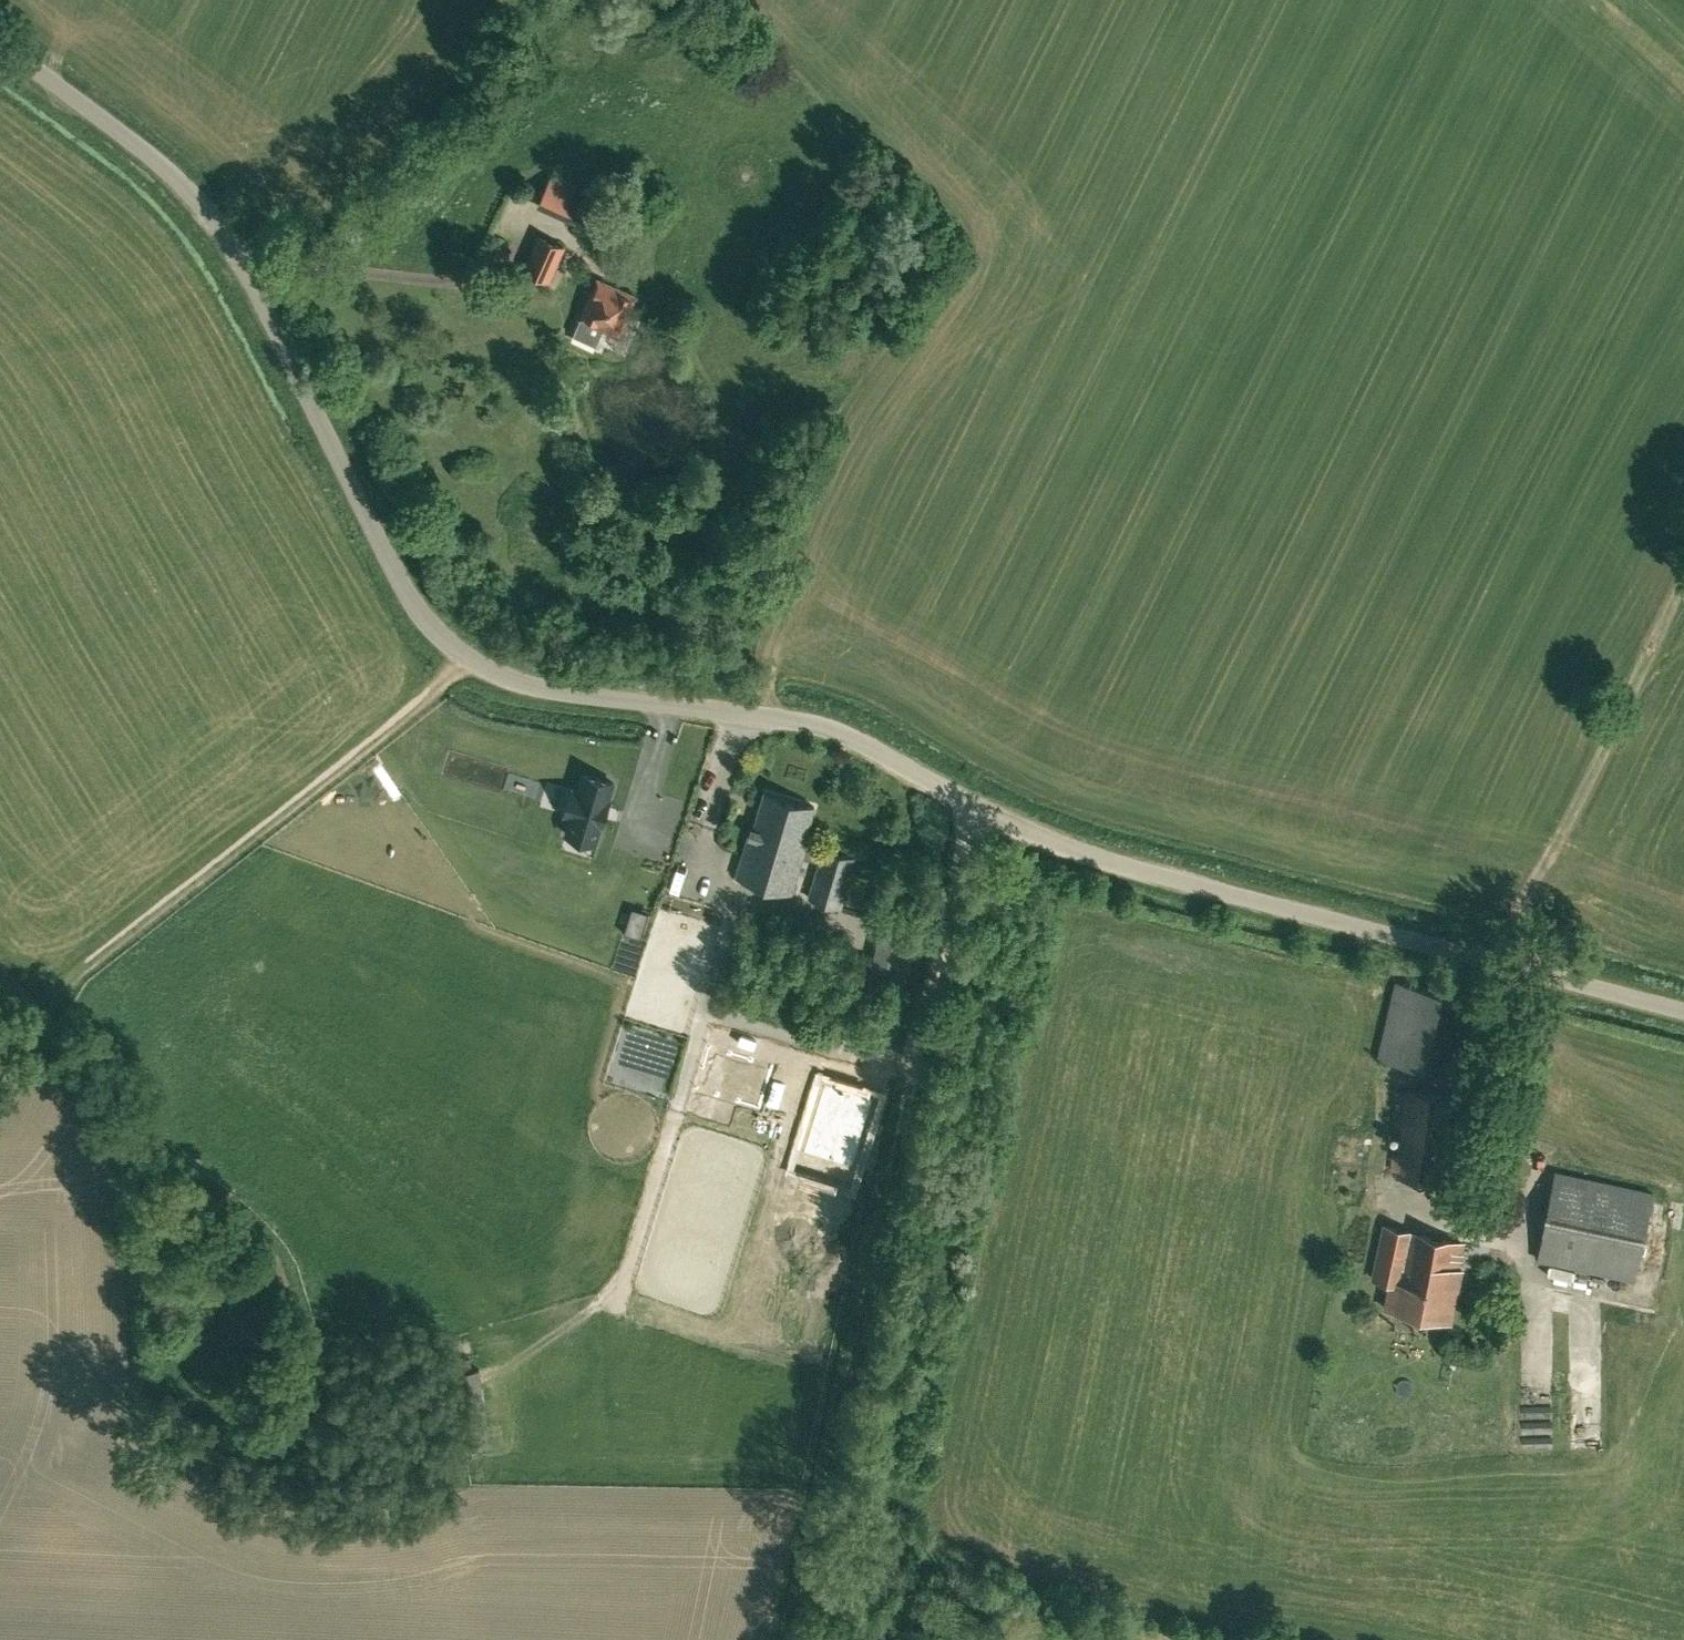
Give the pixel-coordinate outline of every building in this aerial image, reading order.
[(591,188),(553,171),(537,206),(575,224),(591,188)] [(550,280),(565,245),(538,233),(522,268),(550,280)] [(597,277),(581,316),(604,326),(603,329),(621,337),(630,315),(628,314),(636,294),(597,277)] [(596,841),(613,782),(584,773),(579,790),(572,788),(565,814),(571,815),(566,832),(596,841)] [(820,858),(823,847),(804,841),(814,805),(765,790),(754,825),(751,825),(737,874),(792,890),(803,853),(820,858)] [(809,894),(841,904),(855,856),(823,847),(820,858),(809,894)] [(673,893),(674,902),(699,901),(699,892),(673,893)] [(647,915),(630,909),(622,935),(639,940),(647,915)] [(906,982),(918,928),(883,920),(871,974),(906,982)] [(1426,988),(1395,980),(1377,1057),(1410,1065),(1426,988)] [(895,1010),(898,996),(886,993),(883,1007),(895,1010)] [(771,1068),(707,1049),(695,1092),(758,1111),(771,1068)] [(882,1101),(833,1087),(813,1155),(862,1169),(882,1101)] [(1442,1183),(1451,1093),(1405,1088),(1396,1178),(1442,1183)] [(1634,1278),(1653,1192),(1555,1171),(1537,1257),(1634,1278)] [(1456,1275),(1463,1242),(1384,1224),(1373,1277),(1391,1281),(1386,1306),(1449,1320),(1459,1275),(1456,1275)] [(1580,1431),(1580,1452),(1610,1450),(1610,1430),(1580,1431)]
